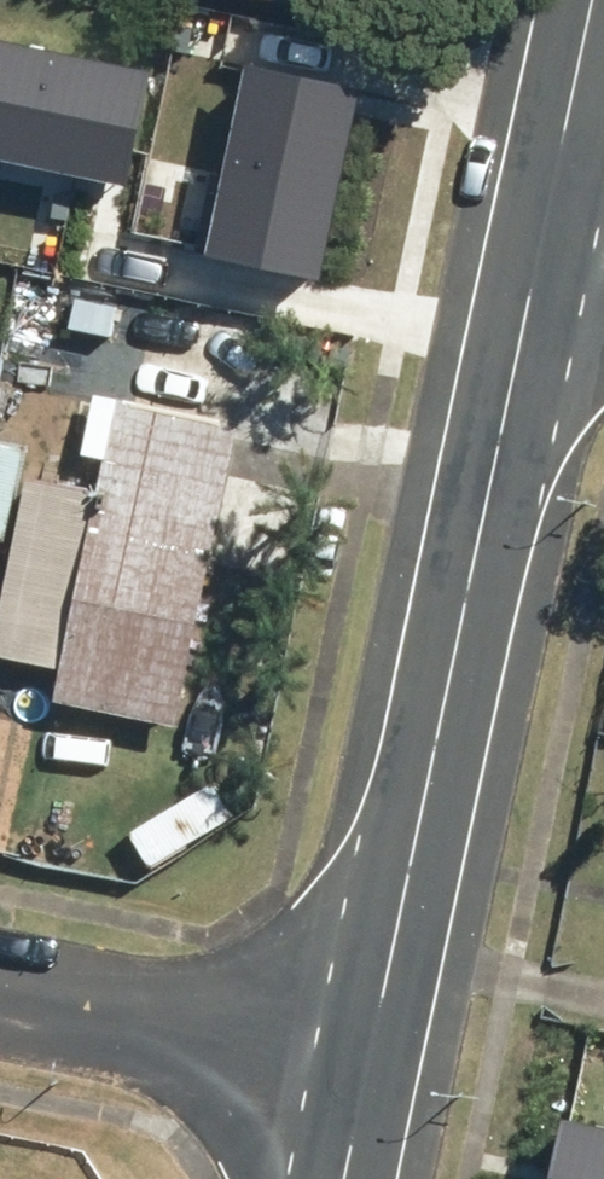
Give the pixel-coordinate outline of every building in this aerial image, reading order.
[(138,179),(160,69),(0,37),(0,151),(138,179)] [(260,54),(214,246),(315,270),(362,78),(260,54)] [(253,417),(125,395),(110,482),(38,470),(6,651),(72,663),(66,696),(200,720),(253,417)] [(557,1178),(603,1178),(603,1115),(571,1109),(557,1178)]
